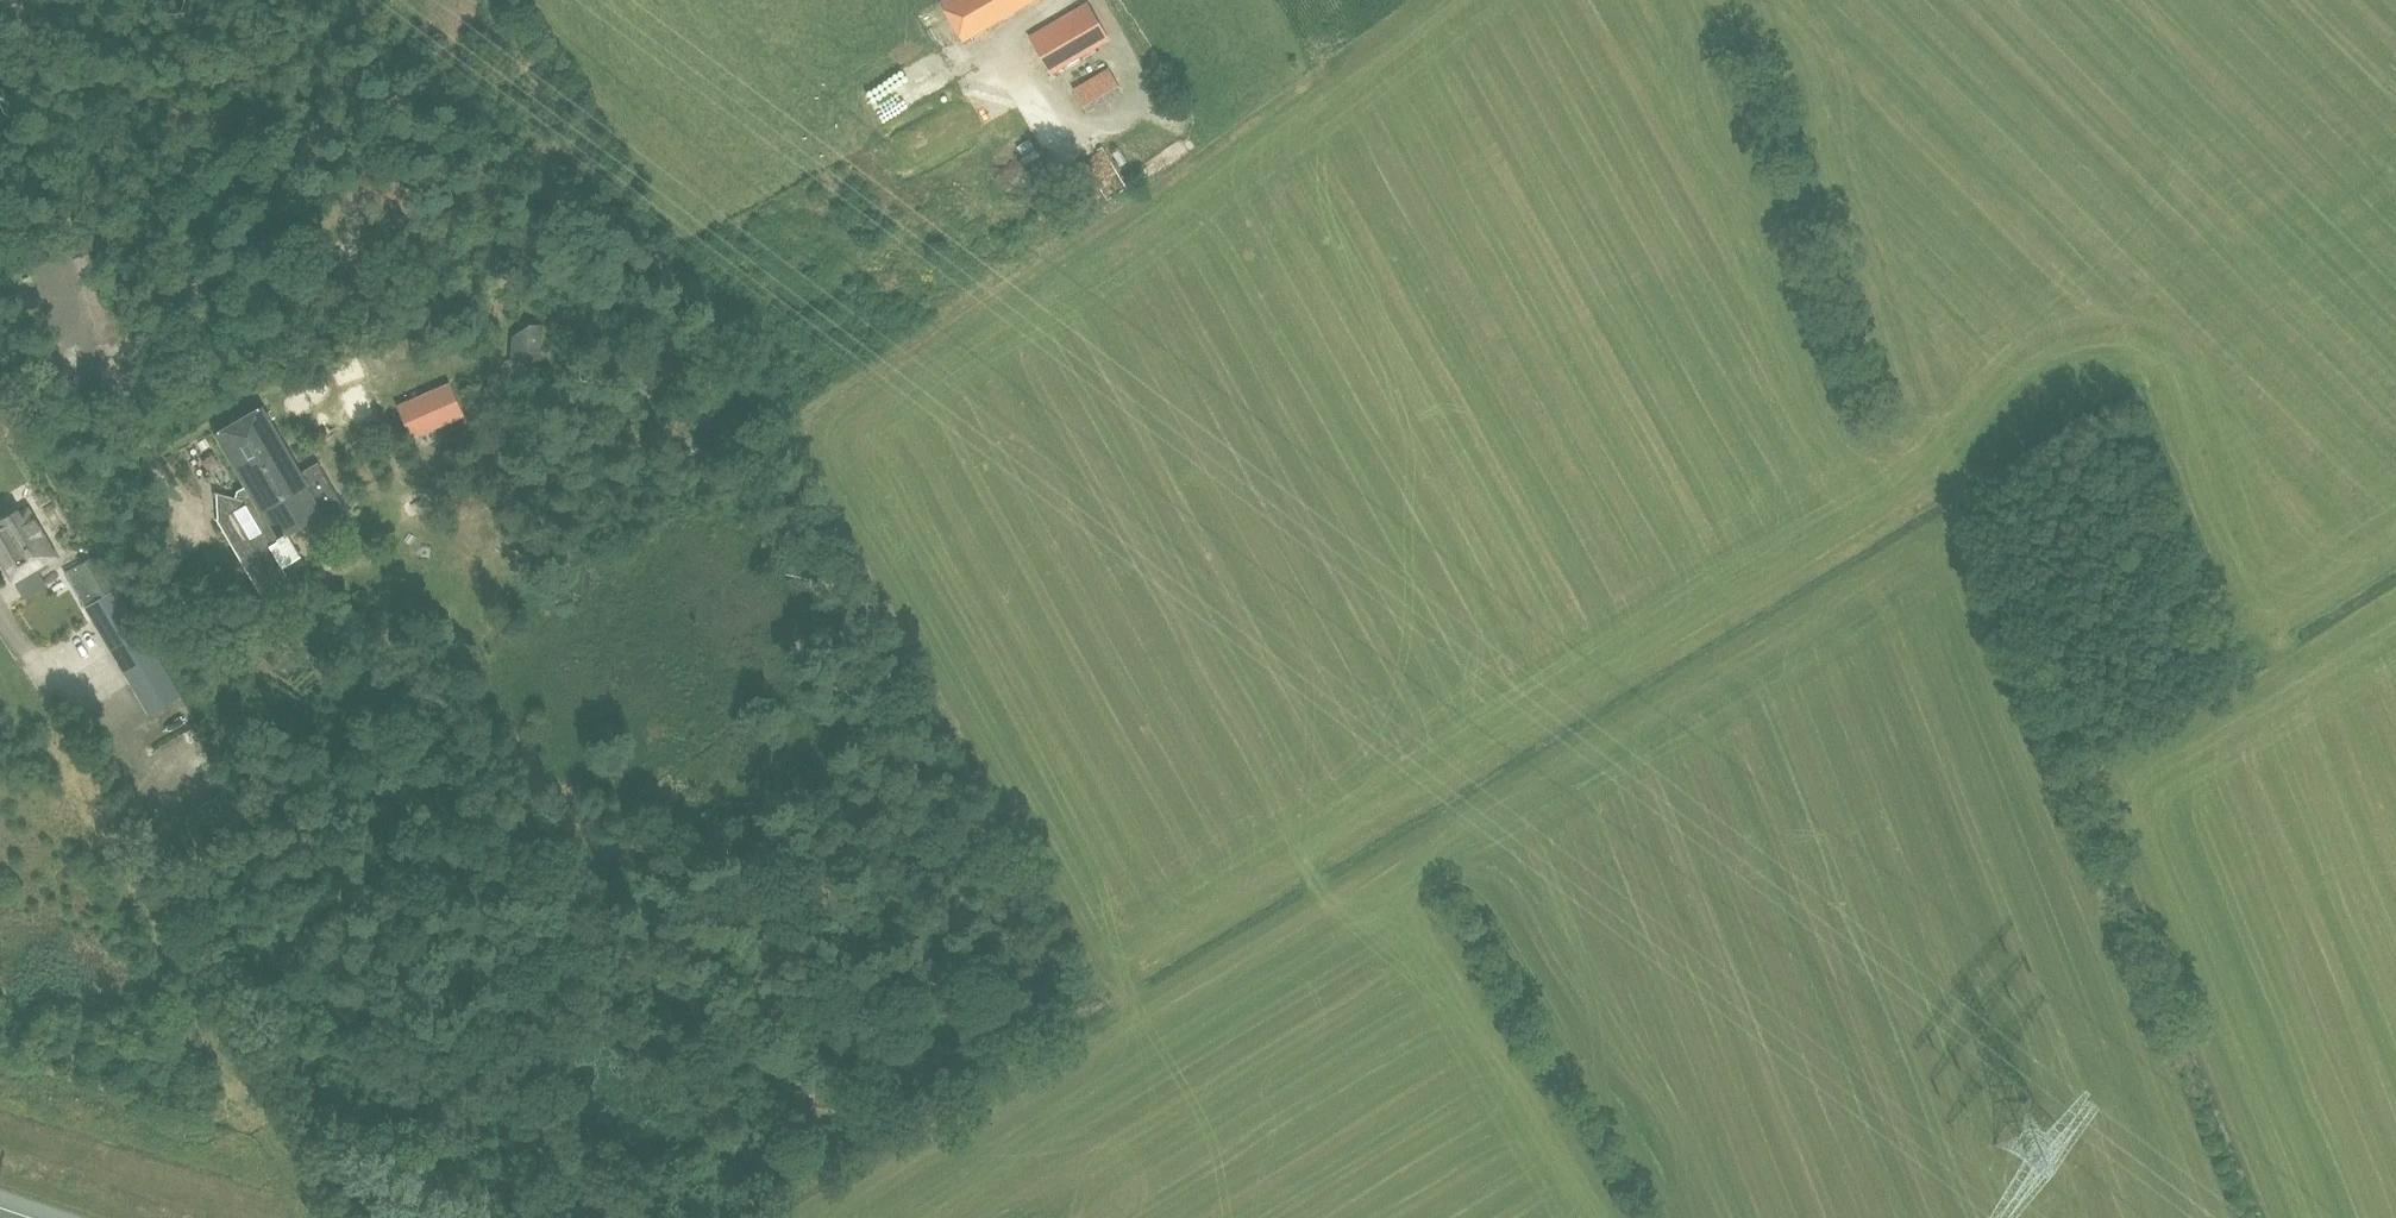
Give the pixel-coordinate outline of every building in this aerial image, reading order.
[(940,1),(963,40),(1032,0),(942,0),(940,1)] [(1087,3),(1030,37),(1050,72),(1107,38),(1087,3)] [(1074,90),(1086,110),(1120,90),(1108,70),(1074,90)] [(344,166),(351,176),(357,171),(350,161),(344,166)] [(540,362),(542,324),(529,325),(511,335),(510,360),(540,362)] [(401,405),(414,435),(461,414),(448,384),(401,405)] [(248,485),(238,490),(235,497),(215,491),(215,492),(219,494),(218,508),(217,518),(264,597),(292,581),(284,566),(302,556),(288,532),(315,517),(320,524),(347,508),(320,462),(301,473),(263,409),(264,409),(263,408),(217,434),(218,435),(248,485)] [(47,540),(47,539),(29,508),(20,513),(18,510),(0,520),(0,556),(14,581),(15,580),(38,567),(48,562),(56,557),(47,540)] [(119,587),(115,589),(96,557),(66,573),(87,608),(93,618),(94,618),(151,714),(181,696),(182,695),(119,587)] [(188,633),(208,622),(180,574),(160,586),(188,633)]
